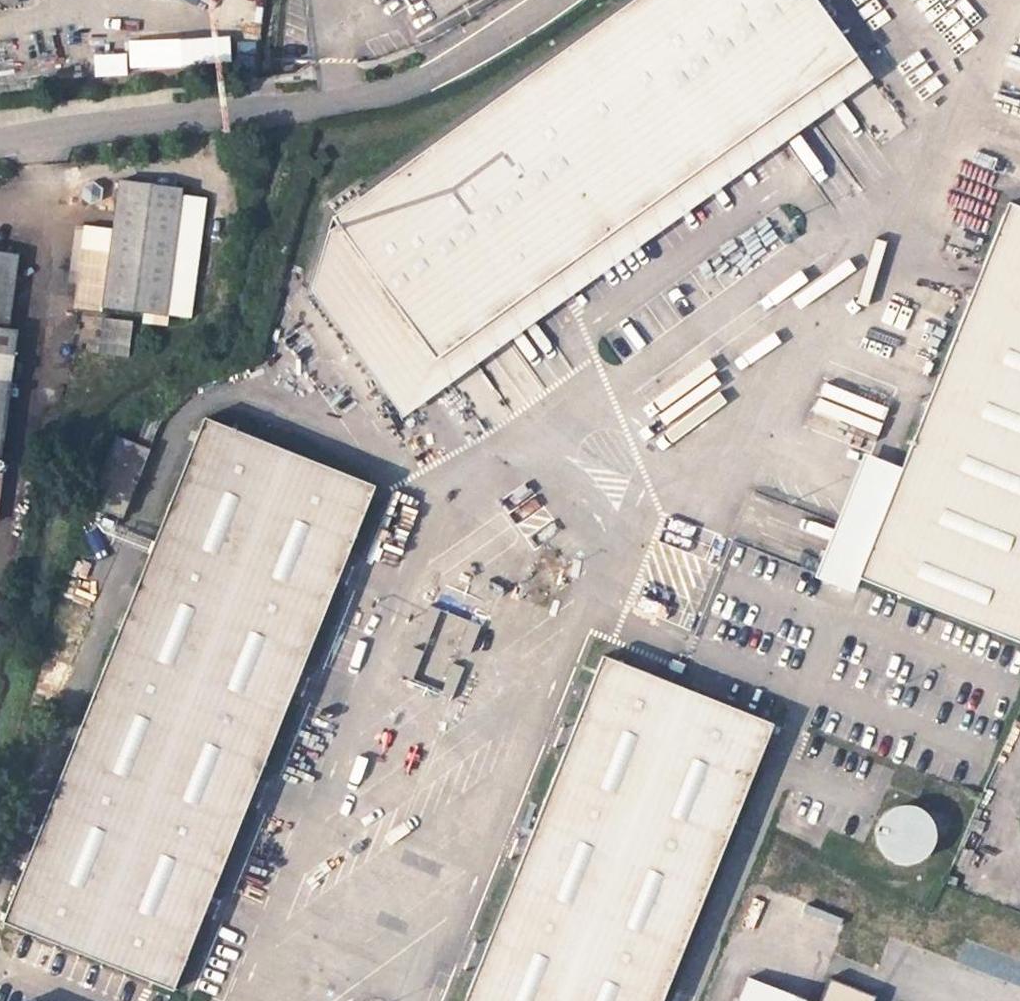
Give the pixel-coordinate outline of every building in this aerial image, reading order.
[(322,226),(428,365),(841,53),(801,0),(622,0),(322,226)] [(438,18),(467,0),(427,0),(438,18)] [(428,365),(322,226),(304,301),(379,402),(397,425),(858,76),(841,53),(428,365)] [(120,180),(103,306),(165,314),(182,188),(120,180)] [(895,476),(854,576),(1019,643),(1019,208),(1006,203),(895,476)] [(16,256),(0,253),(0,327),(7,328),(16,256)] [(98,317),(95,353),(125,356),(128,320),(98,317)] [(16,330),(7,328),(0,327),(0,452),(16,330)] [(183,478),(5,926),(176,994),(343,572),(376,489),(205,422),(183,478)] [(111,458),(83,526),(118,540),(145,472),(111,458)] [(581,710),(464,1000),(661,1000),(741,803),(772,726),(602,657),(581,710)] [(880,837),(881,843),(882,847),(885,852),(890,857),(895,860),(900,862),(906,863),(912,863),(918,861),(925,858),(929,854),(932,849),(935,843),(936,837),(935,832),(934,826),(931,820),(928,815),(924,812),(919,809),(913,807),(907,807),(901,808),(893,812),(888,816),(884,820),(882,826),(880,831),(880,837)] [(746,977),(737,1000),(806,1000),(746,977)] [(850,988),(845,1000),(883,1000),(850,988)]
